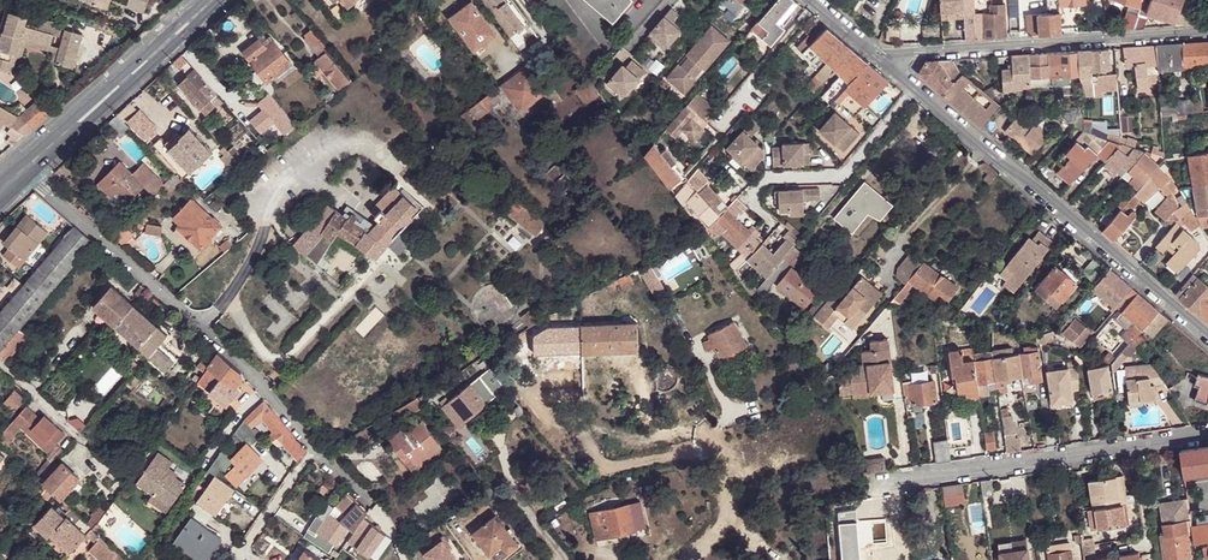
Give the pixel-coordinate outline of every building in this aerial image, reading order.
[(109,9),(112,1),(113,0),(84,0),(109,9)] [(129,6),(128,7),(145,14),(150,0),(131,0),(129,6)] [(482,0),(511,39),(526,28),(504,0),(482,0)] [(600,3),(615,18),(630,0),(595,0),(600,3)] [(740,0),(721,0),(720,1),(737,15),(746,5),(741,0),(741,1),(740,0)] [(759,21),(760,22),(753,29),(760,35),(771,44),(785,28),(780,23),(777,21),(794,0),(778,0),(759,21)] [(796,0),(794,0),(777,21),(780,23),(798,2),(796,1),(796,0)] [(942,12),(964,11),(963,0),(942,0),(942,12)] [(966,40),(1007,37),(1006,5),(992,6),(992,13),(976,14),(975,0),(963,0),(964,11),(965,18),(965,20),(966,40)] [(1061,12),(1060,5),(1060,0),(1048,0),(1049,10),(1049,13),(1061,12)] [(1144,27),(1149,13),(1147,11),(1150,0),(1144,0),(1141,8),(1138,14),(1134,28),(1144,27)] [(1187,24),(1195,0),(1150,0),(1147,11),(1149,13),(1175,21),(1174,25),(1187,24)] [(1195,23),(1204,2),(1203,1),(1203,0),(1195,0),(1187,24),(1195,23)] [(497,34),(472,1),(450,17),(474,50),(497,34)] [(1128,11),(1138,14),(1141,8),(1130,4),(1128,11)] [(18,13),(28,16),(29,14),(30,11),(16,6),(15,10),(18,11),(18,13)] [(24,37),(31,17),(28,16),(18,13),(18,11),(15,10),(8,9),(2,30),(0,29),(0,61),(0,68),(12,71),(15,72),(24,37)] [(674,20),(676,17),(678,15),(671,9),(648,35),(656,42),(660,37),(669,45),(684,28),(678,23),(674,20)] [(300,24),(305,20),(297,11),(292,14),(300,24)] [(942,12),(942,20),(965,18),(964,11),(942,12)] [(1130,29),(1134,28),(1138,14),(1128,11),(1122,29),(1130,29)] [(1040,35),(1062,33),(1061,12),(1049,13),(1039,14),(1038,14),(1040,35)] [(31,17),(24,37),(53,45),(56,34),(61,35),(65,24),(29,14),(28,16),(31,17)] [(1030,36),(1040,35),(1038,14),(1029,14),(1030,36)] [(730,41),(712,25),(686,54),(688,56),(680,65),(678,64),(665,78),(683,94),(696,80),(694,78),(702,68),(704,70),(730,41)] [(899,27),(887,25),(879,40),(888,44),(898,45),(899,27)] [(939,26),(925,26),(925,36),(939,36),(939,26)] [(822,82),(836,68),(853,49),(830,30),(827,27),(814,40),(808,34),(797,46),(811,60),(819,52),(829,62),(815,76),(822,83),(822,82)] [(327,51),(328,50),(319,38),(311,28),(305,34),(307,37),(304,39),(320,57),(324,54),(327,51)] [(61,47),(57,63),(75,68),(85,34),(66,29),(61,47)] [(258,37),(260,41),(262,44),(265,42),(267,40),(270,37),(265,31),(258,37)] [(53,61),(57,63),(61,47),(53,45),(24,37),(15,72),(19,73),(27,45),(54,52),(54,53),(53,61)] [(266,49),(274,43),(270,37),(267,40),(265,42),(262,44),(266,49)] [(665,50),(669,45),(660,37),(656,42),(665,50)] [(387,45),(382,39),(377,43),(381,49),(387,45)] [(250,61),(259,71),(282,53),(274,43),(266,49),(262,44),(260,41),(244,53),(250,61)] [(1157,45),(1159,67),(1163,67),(1168,66),(1207,64),(1207,55),(1207,42),(1157,45)] [(1157,45),(1124,47),(1127,65),(1135,64),(1139,89),(1150,88),(1148,75),(1159,73),(1159,67),(1157,45)] [(853,49),(836,68),(841,73),(850,82),(868,63),(857,53),(853,49)] [(1109,49),(1091,50),(1092,71),(1098,71),(1101,70),(1101,73),(1111,72),(1111,70),(1110,70),(1110,65),(1109,49)] [(1080,74),(1079,50),(1074,51),(1050,53),(1052,76),(1052,85),(1056,85),(1063,84),(1062,76),(1068,75),(1080,74)] [(1091,50),(1079,50),(1080,74),(1082,96),(1094,95),(1093,82),(1099,82),(1098,71),(1092,71),(1091,50)] [(320,57),(316,60),(340,89),(350,80),(327,51),(324,54),(320,57)] [(282,53),(259,71),(267,83),(272,78),(290,64),(291,64),(282,53)] [(1031,75),(1031,77),(1052,76),(1050,53),(1029,54),(1031,75)] [(1029,54),(1012,55),(1013,69),(1002,70),(1003,90),(1022,89),(1022,87),(1032,87),(1031,77),(1031,75),(1029,54)] [(181,55),(173,63),(178,68),(186,61),(181,55)] [(243,67),(244,66),(237,58),(223,68),(232,81),(246,70),(243,67)] [(919,74),(943,94),(963,74),(962,74),(961,75),(956,67),(952,69),(950,66),(944,70),(938,60),(927,62),(919,74)] [(951,60),(938,60),(944,70),(950,66),(952,69),(956,67),(951,60)] [(246,70),(251,77),(259,71),(250,61),(244,66),(243,67),(246,70)] [(608,84),(618,92),(621,89),(627,94),(646,73),(631,61),(626,67),(623,66),(608,84)] [(846,85),(835,96),(853,115),(888,79),(868,63),(850,82),(846,85)] [(295,69),(290,64),(272,78),(277,84),(295,69)] [(533,75),(528,67),(502,87),(521,111),(524,108),(525,110),(534,103),(533,101),(546,92),(541,85),(547,80),(539,69),(533,75)] [(12,71),(0,68),(0,73),(11,76),(12,71)] [(202,79),(194,70),(178,84),(189,97),(188,97),(199,110),(201,108),(206,114),(221,100),(216,95),(217,94),(215,92),(205,81),(202,78),(202,79)] [(1101,70),(1098,71),(1099,82),(1093,82),(1094,95),(1094,96),(1102,95),(1102,91),(1117,89),(1116,72),(1111,72),(1101,73),(1101,70)] [(259,71),(251,77),(260,88),(267,83),(259,71)] [(846,85),(850,82),(841,73),(831,83),(831,84),(822,93),(830,102),(835,96),(846,85)] [(205,81),(215,92),(223,85),(213,74),(205,81)] [(980,126),(982,128),(1001,107),(993,100),(984,93),(963,74),(943,94),(968,116),(968,114),(979,115),(980,116),(981,125),(980,126)] [(815,76),(806,85),(813,92),(814,92),(822,83),(815,76)] [(1031,77),(1032,87),(1052,85),(1052,76),(1031,77)] [(599,94),(591,83),(588,80),(576,89),(587,104),(599,94)] [(324,87),(319,91),(328,101),(333,98),(324,87)] [(993,88),(984,93),(993,100),(993,88)] [(621,89),(618,92),(615,96),(621,101),(627,94),(621,89)] [(494,90),(482,100),(485,104),(489,109),(501,100),(494,90)] [(688,104),(687,105),(697,113),(701,117),(703,119),(713,108),(697,93),(693,99),(688,104)] [(265,111),(276,103),(270,95),(260,103),(265,111)] [(1196,111),(1204,110),(1203,102),(1200,103),(1199,97),(1195,98),(1196,111)] [(1195,98),(1161,103),(1163,116),(1171,114),(1185,113),(1196,111),(1195,98)] [(19,118),(34,127),(50,113),(39,100),(19,118)] [(482,100),(467,111),(470,114),(472,113),(485,104),(482,100)] [(281,109),(276,103),(265,111),(286,134),(296,126),(281,109)] [(687,105),(667,128),(676,137),(684,129),(696,140),(705,130),(692,118),(697,113),(687,105)] [(1033,105),(1033,110),(1048,116),(1055,118),(1054,112),(1033,105)] [(127,106),(116,116),(127,127),(138,117),(127,106)] [(34,127),(19,118),(0,108),(0,130),(5,123),(12,127),(8,134),(12,136),(8,140),(13,145),(34,127)] [(1062,121),(1061,111),(1054,112),(1055,118),(1062,121)] [(859,134),(835,112),(819,130),(845,152),(859,134)] [(1186,119),(1185,113),(1171,114),(1172,121),(1186,119)] [(968,116),(980,126),(981,125),(980,116),(979,115),(968,114),(968,116)] [(1083,120),(1083,115),(1073,115),(1074,126),(1084,129),(1084,128),(1083,120)] [(116,116),(106,126),(120,140),(131,130),(127,127),(116,116)] [(1032,127),(1018,116),(1005,131),(1033,154),(1050,134),(1037,123),(1032,127)] [(1055,118),(1048,116),(1046,118),(1057,128),(1062,121),(1055,118)] [(1131,117),(1120,117),(1122,132),(1132,132),(1131,117)] [(1092,120),(1083,120),(1084,128),(1091,131),(1092,120)] [(774,127),(769,133),(773,136),(778,130),(774,127)] [(153,145),(184,178),(212,153),(190,128),(180,137),(179,136),(168,146),(161,138),(153,145)] [(727,148),(751,171),(763,157),(763,149),(743,130),(727,148)] [(1119,142),(1098,134),(1093,140),(1089,145),(1099,153),(1097,154),(1106,163),(1111,157),(1119,148),(1123,144),(1119,142)] [(1086,148),(1089,145),(1093,140),(1087,135),(1080,143),(1086,148)] [(1134,148),(1135,148),(1137,140),(1127,137),(1127,138),(1125,144),(1134,148)] [(1099,153),(1089,145),(1086,148),(1080,143),(1078,141),(1060,161),(1065,165),(1058,172),(1071,184),(1097,154),(1099,153)] [(654,143),(645,154),(669,187),(682,178),(672,165),(677,161),(667,147),(662,151),(657,145),(655,142),(654,143)] [(772,147),(773,160),(790,143),(782,143),(782,147),(772,147)] [(790,143),(773,160),(773,166),(805,165),(804,154),(809,154),(809,143),(790,143)] [(1125,144),(1123,144),(1119,148),(1129,155),(1134,148),(1125,144)] [(1129,155),(1119,148),(1111,157),(1121,166),(1127,170),(1144,152),(1144,151),(1135,148),(1134,148),(1129,155)] [(233,159),(226,151),(219,158),(227,166),(233,159)] [(1158,166),(1144,152),(1127,170),(1134,176),(1143,183),(1144,183),(1158,166)] [(1189,155),(1194,185),(1207,183),(1207,152),(1189,155)] [(1121,166),(1111,157),(1106,163),(1117,172),(1121,166)] [(99,185),(112,197),(117,192),(128,202),(143,187),(153,196),(164,184),(143,164),(132,175),(120,163),(99,185)] [(1177,186),(1159,165),(1158,166),(1144,183),(1155,193),(1158,190),(1161,192),(1163,191),(1168,197),(1155,212),(1165,220),(1175,211),(1179,207),(1172,194),(1176,190),(1175,188),(1177,186)] [(692,175),(702,187),(706,184),(695,171),(692,175)] [(175,174),(166,183),(172,189),(181,180),(175,174)] [(692,175),(675,195),(695,222),(703,232),(710,224),(719,216),(707,204),(717,195),(706,184),(702,187),(692,175)] [(1137,191),(1143,183),(1134,176),(1128,183),(1137,191)] [(894,206),(865,181),(834,218),(852,235),(869,214),(880,221),(894,206)] [(1155,193),(1144,183),(1143,183),(1137,191),(1135,192),(1134,194),(1140,199),(1144,202),(1155,193)] [(1194,185),(1199,215),(1207,213),(1207,183),(1194,185)] [(377,205),(381,209),(375,216),(375,217),(380,221),(368,234),(353,223),(357,218),(352,214),(348,219),(328,205),(295,243),(306,253),(323,232),(333,240),(339,231),(376,257),(421,210),(394,187),(377,205)] [(819,188),(779,190),(779,202),(780,212),(790,212),(791,215),(803,215),(803,200),(819,200),(819,188)] [(752,199),(743,191),(731,202),(736,206),(740,211),(752,199)] [(112,197),(110,199),(121,210),(128,202),(117,192),(112,197)] [(1132,197),(1133,195),(1130,193),(1118,207),(1121,210),(1132,197)] [(725,209),(727,207),(717,195),(707,204),(719,216),(725,209)] [(1138,202),(1132,197),(1121,210),(1127,215),(1138,202)] [(212,220),(190,200),(174,218),(181,225),(178,227),(201,248),(204,248),(211,241),(210,237),(220,226),(213,219),(212,220)] [(545,224),(513,200),(505,212),(536,235),(545,224)] [(736,206),(731,202),(727,207),(725,209),(730,213),(736,206)] [(1187,226),(1196,216),(1188,202),(1176,212),(1180,220),(1175,223),(1184,229),(1187,226)] [(730,213),(725,209),(719,216),(710,224),(718,231),(734,247),(748,231),(730,213)] [(1127,215),(1121,210),(1102,231),(1114,241),(1132,219),(1127,215)] [(1176,212),(1175,211),(1165,220),(1171,219),(1175,223),(1180,220),(1176,212)] [(1199,215),(1196,216),(1199,222),(1201,225),(1207,224),(1207,213),(1199,215)] [(27,216),(4,244),(10,248),(4,256),(19,269),(48,233),(27,216)] [(137,216),(128,225),(135,232),(144,223),(137,216)] [(1199,222),(1196,216),(1187,226),(1190,231),(1199,222)] [(703,232),(695,222),(690,227),(696,236),(703,232)] [(1184,229),(1175,223),(1160,241),(1168,248),(1184,229)] [(127,224),(114,237),(123,246),(131,237),(135,232),(128,225),(127,224)] [(148,224),(146,232),(161,235),(163,227),(148,224)] [(710,224),(703,232),(704,233),(709,240),(718,231),(710,224)] [(786,230),(798,240),(801,236),(790,225),(786,229),(786,230)] [(74,226),(25,284),(0,314),(0,352),(20,330),(93,243),(74,226)] [(1199,243),(1184,229),(1168,248),(1174,253),(1170,257),(1182,268),(1200,248),(1199,243)] [(784,241),(792,247),(798,240),(786,230),(782,234),(786,238),(784,241)] [(760,242),(748,231),(734,247),(742,254),(746,259),(747,259),(752,253),(760,242)] [(1012,274),(1006,282),(1003,285),(1014,294),(1053,243),(1039,232),(1034,239),(1030,235),(1005,269),(1012,274)] [(131,237),(123,246),(128,251),(137,242),(131,237)] [(232,245),(227,241),(219,248),(224,252),(232,245)] [(778,248),(785,255),(792,247),(784,241),(777,248),(778,248)] [(1168,248),(1160,241),(1156,246),(1164,252),(1168,248)] [(765,264),(772,271),(782,259),(785,255),(778,248),(772,254),(760,242),(752,253),(765,264)] [(785,255),(782,259),(788,263),(792,266),(796,260),(800,255),(792,247),(785,255)] [(729,252),(723,258),(733,271),(746,259),(742,254),(736,259),(729,252)] [(765,264),(752,253),(747,259),(758,271),(765,264)] [(908,280),(921,264),(909,254),(897,269),(896,277),(905,284),(908,280)] [(1178,273),(1182,268),(1170,257),(1166,263),(1178,273)] [(760,285),(754,293),(759,298),(788,263),(782,259),(772,271),(766,278),(760,285)] [(956,290),(923,263),(921,264),(908,280),(912,283),(913,284),(932,300),(937,294),(947,302),(956,290)] [(758,271),(766,278),(772,271),(765,264),(758,271)] [(1054,266),(1034,289),(1056,307),(1080,279),(1065,266),(1061,271),(1054,266)] [(640,273),(655,299),(665,293),(650,267),(640,273)] [(817,290),(790,269),(776,286),(803,308),(817,290)] [(999,276),(1006,282),(1012,274),(1005,269),(999,276)] [(1133,288),(1110,269),(1093,288),(1115,308),(1116,307),(1133,288)] [(633,285),(627,274),(617,280),(623,291),(633,285)] [(1176,294),(1181,298),(1198,278),(1193,274),(1185,284),(1176,294)] [(837,303),(829,297),(813,316),(826,327),(835,317),(850,329),(871,304),(863,298),(872,288),(860,277),(837,303)] [(1207,321),(1207,286),(1199,279),(1198,278),(1181,298),(1195,310),(1207,321)] [(747,290),(751,296),(754,293),(760,285),(755,280),(747,290)] [(912,283),(908,280),(905,284),(895,295),(890,302),(896,303),(899,304),(901,301),(908,293),(907,292),(905,290),(912,283)] [(615,288),(612,282),(606,285),(610,291),(615,288)] [(907,292),(913,284),(912,283),(905,290),(907,292)] [(148,290),(142,286),(135,294),(141,299),(148,290)] [(117,327),(135,306),(112,287),(94,307),(117,327)] [(880,294),(872,288),(863,298),(871,304),(880,294)] [(1134,290),(1133,288),(1116,307),(1121,312),(1138,293),(1134,290)] [(813,316),(829,297),(825,293),(808,312),(813,316)] [(1142,329),(1158,311),(1138,293),(1121,312),(1121,313),(1116,318),(1126,327),(1125,329),(1129,333),(1134,338),(1142,329)] [(943,313),(947,305),(939,303),(935,311),(943,313)] [(158,326),(135,306),(117,327),(140,347),(158,326)] [(521,316),(529,327),(538,321),(536,317),(530,309),(521,316)] [(969,318),(959,310),(952,319),(965,323),(969,318)] [(1168,319),(1158,311),(1142,329),(1152,338),(1168,319)] [(1071,316),(1061,328),(1063,330),(1067,333),(1066,334),(1074,340),(1085,327),(1078,321),(1077,322),(1071,316)] [(708,333),(710,338),(715,347),(720,358),(745,345),(733,321),(708,333)] [(562,327),(563,346),(563,347),(581,346),(582,353),(637,351),(636,323),(562,327)] [(168,335),(158,326),(140,347),(150,356),(162,343),(168,335)] [(1044,333),(1050,338),(1056,332),(1049,326),(1044,333)] [(549,346),(563,346),(562,327),(548,327),(549,346)] [(1087,329),(1085,327),(1074,340),(1079,345),(1091,332),(1087,329)] [(1063,330),(1061,328),(1054,335),(1058,338),(1062,333),(1061,332),(1063,330)] [(20,348),(28,337),(20,330),(0,352),(0,357),(7,363),(20,348)] [(212,347),(198,335),(191,343),(205,356),(212,347)] [(1140,346),(1143,352),(1149,348),(1140,336),(1135,339),(1140,346)] [(715,347),(710,338),(703,341),(708,351),(715,347)] [(1134,338),(1122,352),(1127,357),(1129,358),(1140,346),(1135,339),(1134,338)] [(878,387),(879,393),(894,391),(887,340),(870,342),(871,351),(861,353),(863,364),(849,366),(850,376),(839,377),(841,395),(852,394),(852,392),(869,390),(869,388),(878,387)] [(178,358),(162,343),(150,356),(167,371),(178,358)] [(24,352),(20,348),(7,363),(11,367),(24,352)] [(1010,348),(991,351),(992,352),(992,357),(1012,354),(1010,348)] [(977,383),(974,359),(962,360),(961,351),(961,350),(948,352),(952,376),(955,375),(957,392),(964,391),(965,397),(966,397),(979,395),(977,383)] [(973,355),(973,350),(961,351),(962,360),(974,359),(973,355)] [(1018,353),(1021,377),(1024,377),(1041,374),(1037,351),(1023,353),(1018,353)] [(1122,352),(1113,362),(1116,369),(1127,357),(1122,352)] [(243,373),(219,353),(210,366),(208,368),(213,373),(220,379),(210,392),(227,407),(240,391),(236,388),(245,378),(243,373)] [(1010,378),(1021,377),(1018,353),(1012,354),(992,357),(996,380),(1005,379),(1010,378)] [(1104,360),(1111,362),(1115,358),(1109,353),(1104,360)] [(992,357),(974,359),(977,383),(987,381),(996,380),(992,357)] [(141,367),(131,358),(123,368),(133,376),(141,367)] [(1071,390),(1080,389),(1075,360),(1066,362),(1067,369),(1048,372),(1053,407),(1074,403),(1071,390)] [(208,368),(210,366),(204,361),(197,370),(204,375),(208,368)] [(931,374),(939,374),(938,365),(930,367),(931,374)] [(1108,365),(1087,369),(1093,398),(1114,394),(1108,365)] [(1155,386),(1164,385),(1152,366),(1125,369),(1129,402),(1156,398),(1155,386)] [(213,373),(208,368),(204,375),(198,383),(202,387),(204,384),(205,385),(213,373)] [(469,384),(486,404),(505,388),(488,368),(469,384)] [(202,387),(210,392),(220,379),(213,373),(205,385),(204,384),(202,387)] [(1042,381),(1041,374),(1024,377),(1025,384),(1042,381)] [(1197,374),(1193,386),(1197,388),(1193,401),(1207,406),(1207,377),(1197,374)] [(912,384),(926,382),(926,375),(911,377),(912,381),(912,384)] [(1005,379),(996,380),(997,387),(997,391),(1006,390),(1005,379)] [(997,387),(996,380),(987,381),(988,389),(997,387)] [(133,385),(128,381),(124,386),(129,390),(133,385)] [(902,383),(905,404),(911,403),(911,404),(935,401),(932,381),(926,382),(912,384),(912,381),(902,383)] [(987,381),(977,383),(979,395),(988,394),(988,389),(987,381)] [(72,398),(55,384),(50,389),(67,403),(72,398)] [(464,422),(486,404),(469,384),(448,402),(442,407),(441,408),(448,415),(453,410),(464,422)] [(870,395),(869,390),(852,392),(852,394),(853,398),(870,396),(870,395)] [(13,412),(24,399),(14,391),(4,403),(13,412)] [(967,404),(966,397),(965,397),(964,391),(957,392),(958,396),(959,405),(967,404)] [(417,397),(388,415),(395,425),(424,406),(417,397)] [(439,404),(442,407),(448,402),(445,398),(439,404)] [(308,452),(273,411),(264,401),(262,403),(248,417),(245,420),(252,428),(261,419),(300,460),(308,452)] [(122,419),(128,411),(122,407),(116,415),(122,419)] [(1005,442),(1007,452),(1020,451),(1018,440),(1015,440),(1010,409),(1000,411),(1005,442)] [(458,427),(464,422),(453,410),(448,415),(458,427)] [(66,435),(50,420),(43,420),(42,420),(34,413),(22,426),(49,452),(66,435)] [(252,428),(245,420),(239,428),(235,433),(244,442),(247,438),(253,445),(260,438),(252,428)] [(403,429),(388,440),(396,450),(399,447),(407,457),(410,455),(416,464),(439,445),(421,422),(406,433),(403,429)] [(995,432),(984,433),(986,449),(997,447),(995,432)] [(936,463),(950,461),(947,440),(933,442),(936,463)] [(247,445),(232,459),(223,450),(208,471),(216,476),(221,469),(228,474),(226,475),(237,486),(263,461),(247,445)] [(399,447),(396,450),(404,460),(413,472),(442,449),(439,445),(416,464),(410,455),(407,457),(399,447)] [(55,447),(44,459),(50,464),(60,452),(55,447)] [(1181,451),(1184,475),(1207,471),(1207,447),(1181,451)] [(153,463),(167,473),(173,464),(159,454),(153,463)] [(883,457),(865,460),(867,473),(885,470),(883,457)] [(186,486),(167,473),(153,463),(137,485),(153,496),(171,509),(186,486)] [(64,466),(58,471),(71,484),(77,478),(64,466)] [(32,473),(37,478),(40,475),(35,470),(32,473)] [(46,487),(60,500),(73,485),(71,484),(58,471),(57,470),(43,484),(46,487)] [(1108,498),(1127,495),(1123,475),(1088,481),(1092,509),(1109,507),(1108,498)] [(235,490),(216,476),(197,503),(216,517),(235,490)] [(992,479),(981,481),(983,496),(994,494),(992,479)] [(40,494),(46,487),(43,484),(42,483),(36,490),(40,494)] [(963,483),(943,487),(946,506),(966,503),(963,483)] [(151,499),(153,496),(137,485),(135,488),(151,499)] [(329,490),(324,486),(321,490),(326,494),(329,490)] [(358,504),(359,503),(348,493),(341,500),(342,501),(338,506),(348,515),(358,504)] [(1128,504),(1127,495),(1108,498),(1109,507),(1092,509),(1088,510),(1091,530),(1126,524),(1123,505),(1126,504),(1128,504)] [(171,509),(153,496),(151,499),(149,501),(167,514),(171,509)] [(1191,557),(1188,535),(1194,534),(1192,526),(1191,519),(1188,497),(1160,501),(1162,515),(1163,514),(1168,514),(1169,521),(1165,522),(1167,534),(1162,535),(1166,559),(1172,559),(1173,559),(1191,557)] [(164,518),(167,514),(149,501),(146,506),(164,518)] [(628,505),(634,531),(645,528),(639,502),(628,505)] [(355,531),(368,513),(358,504),(348,515),(343,521),(350,527),(350,528),(355,531)] [(70,552),(92,529),(70,509),(63,516),(51,505),(32,525),(46,538),(50,534),(70,552)] [(600,511),(592,513),(589,514),(592,527),(594,526),(603,524),(606,537),(634,531),(628,505),(600,511)] [(332,513),(343,521),(348,515),(338,506),(336,508),(332,513)] [(338,545),(350,528),(350,527),(343,521),(332,513),(327,521),(319,516),(305,536),(330,552),(336,544),(338,545)] [(473,534),(491,556),(494,559),(498,559),(507,553),(509,555),(520,546),(508,531),(496,516),(490,520),(487,517),(482,521),(485,524),(473,534)] [(178,540),(206,559),(221,539),(192,519),(178,540)] [(364,520),(349,542),(370,557),(386,535),(364,520)] [(594,526),(592,527),(595,540),(597,539),(606,537),(603,524),(594,526)] [(1192,526),(1194,534),(1195,541),(1207,539),(1207,524),(1192,526)] [(1093,532),(1081,534),(1082,546),(1095,543),(1093,532)] [(100,537),(89,552),(97,559),(112,559),(118,554),(100,537)] [(999,543),(1000,552),(1027,547),(1026,539),(999,543)] [(206,559),(178,540),(175,543),(199,559),(206,559)] [(425,553),(430,559),(457,559),(442,540),(425,553)] [(1047,546),(1048,555),(1070,551),(1069,543),(1047,546)] [(1095,543),(1082,546),(1084,554),(1096,552),(1095,543)] [(1000,552),(1001,559),(1029,559),(1027,547),(1000,552)] [(306,548),(298,559),(323,559),(306,548)] [(1070,551),(1048,555),(1049,559),(1072,559),(1070,551)]
